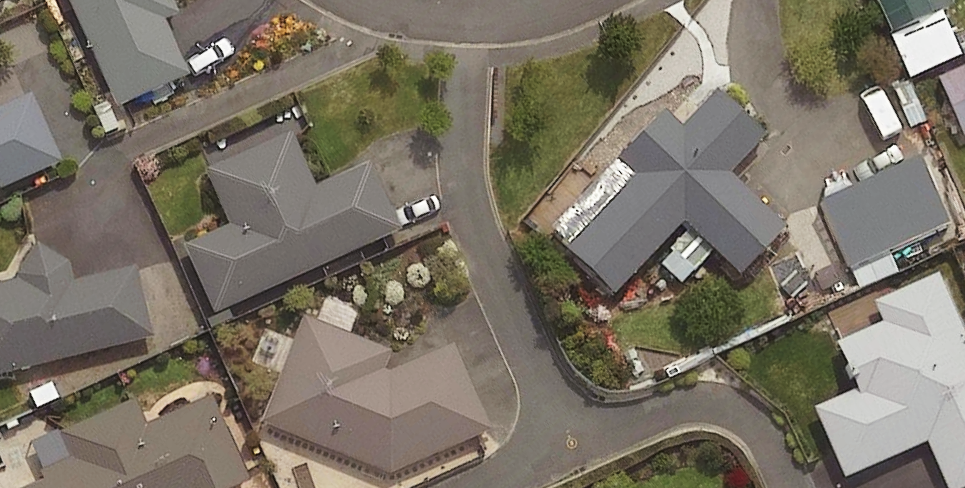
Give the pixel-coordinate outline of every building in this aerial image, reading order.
[(113,104),(184,72),(159,18),(174,12),(168,0),(65,0),(113,104)] [(938,0),(870,0),(886,34),(943,9),(938,0)] [(936,75),(958,131),(964,129),(964,63),(936,75)] [(658,110),(615,155),(634,173),(561,248),(610,295),(679,223),(734,276),(783,225),(726,171),(761,135),(712,87),(674,126),(658,110)] [(26,91),(0,102),(0,186),(57,161),(26,91)] [(285,130),(201,168),(227,225),(181,245),(211,313),(398,230),(366,158),(310,184),(285,130)] [(914,152),(814,197),(855,288),(894,271),(883,248),(945,220),(914,152)] [(31,240),(10,272),(12,278),(0,281),(0,371),(148,335),(130,264),(67,280),(62,260),(31,240)] [(934,271),(869,299),(878,321),(832,340),(853,388),(809,407),(840,478),(923,442),(943,487),(956,487),(964,484),(964,342),(934,271)] [(387,349),(299,314),(256,421),(384,472),(488,428),(451,341),(383,370),(380,368),(387,349)] [(130,396),(54,430),(66,456),(34,471),(39,480),(21,487),(227,487),(245,480),(205,393),(141,422),(130,396)]
